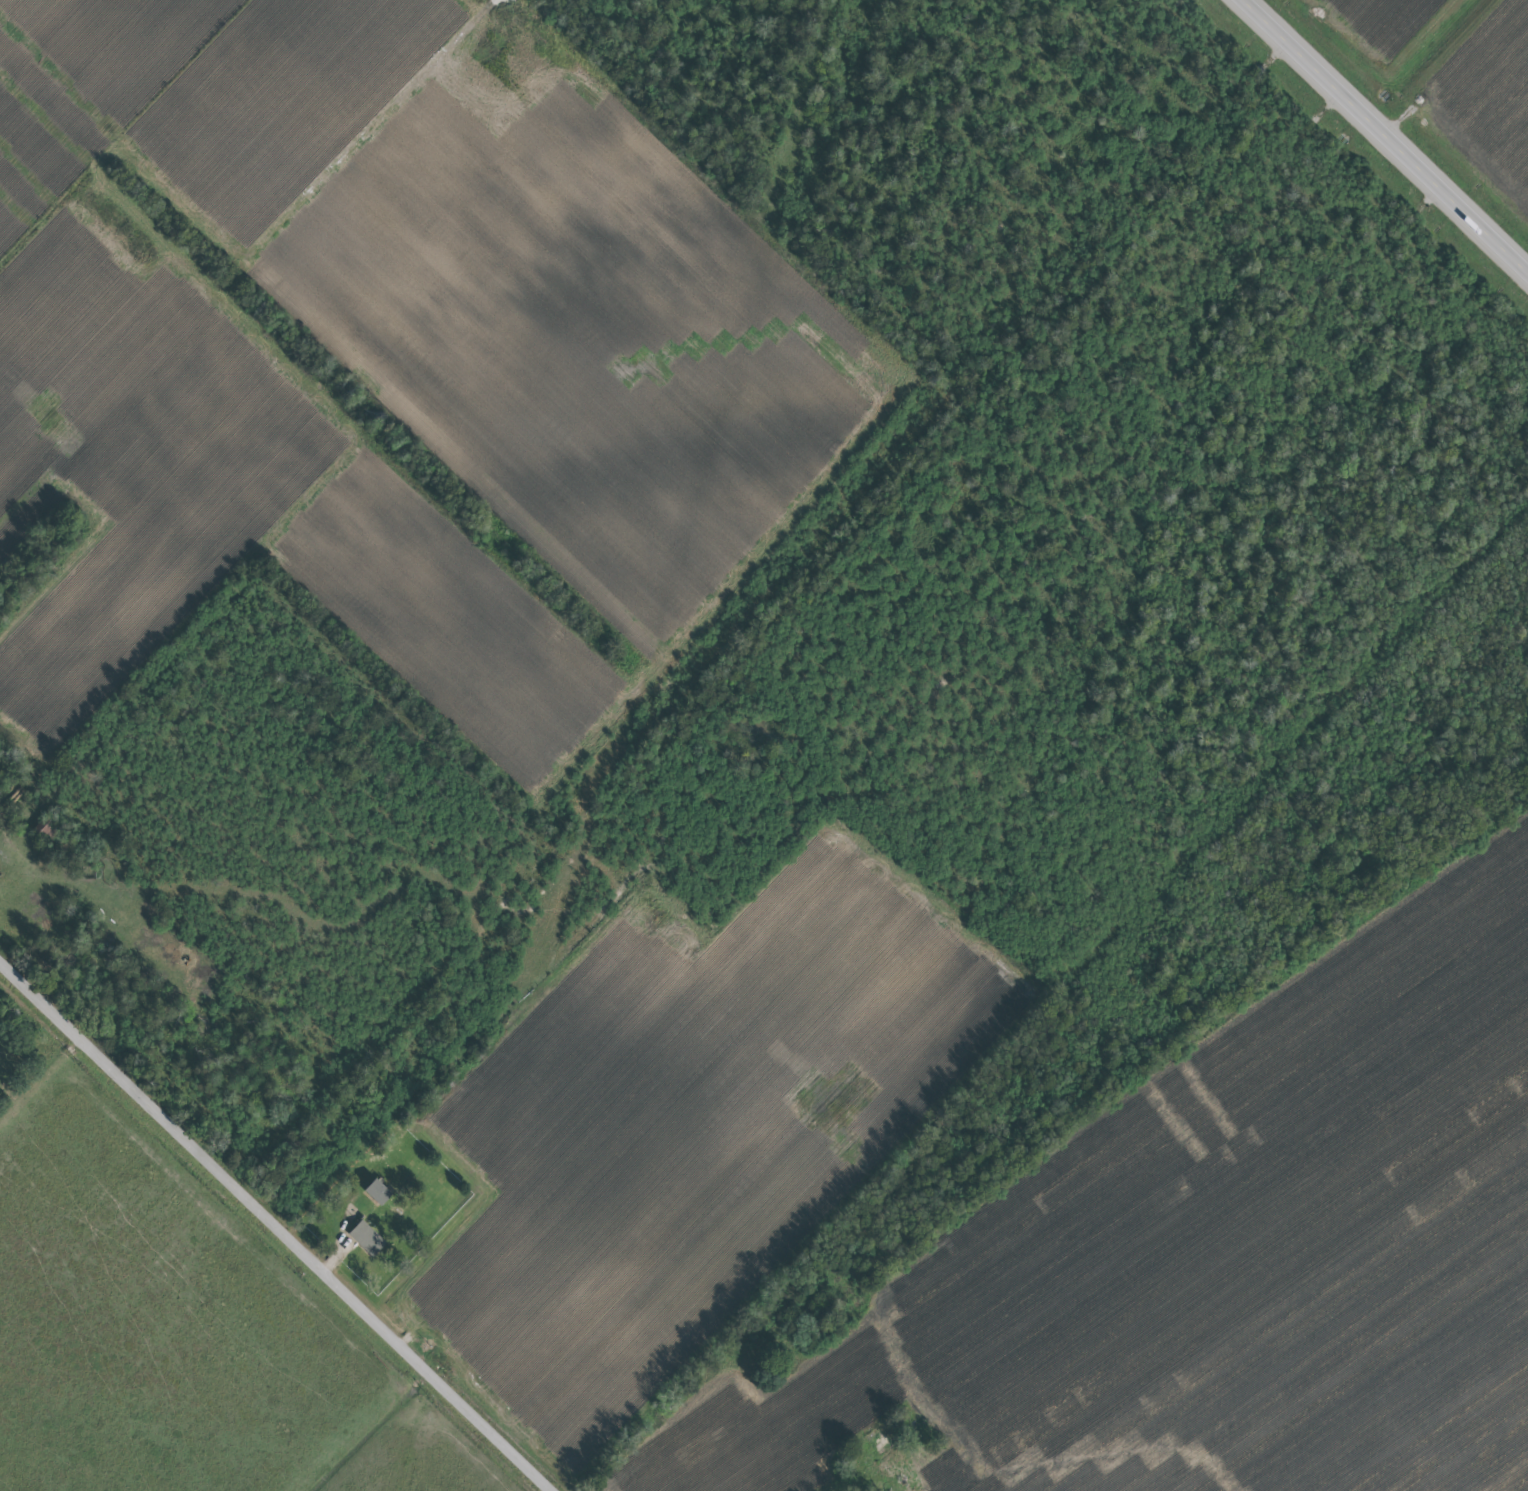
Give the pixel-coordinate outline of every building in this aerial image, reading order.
[(362,1190),(379,1205),(391,1193),(374,1177),(362,1190)] [(385,1242),(360,1219),(347,1233),(372,1256),(385,1242)]
